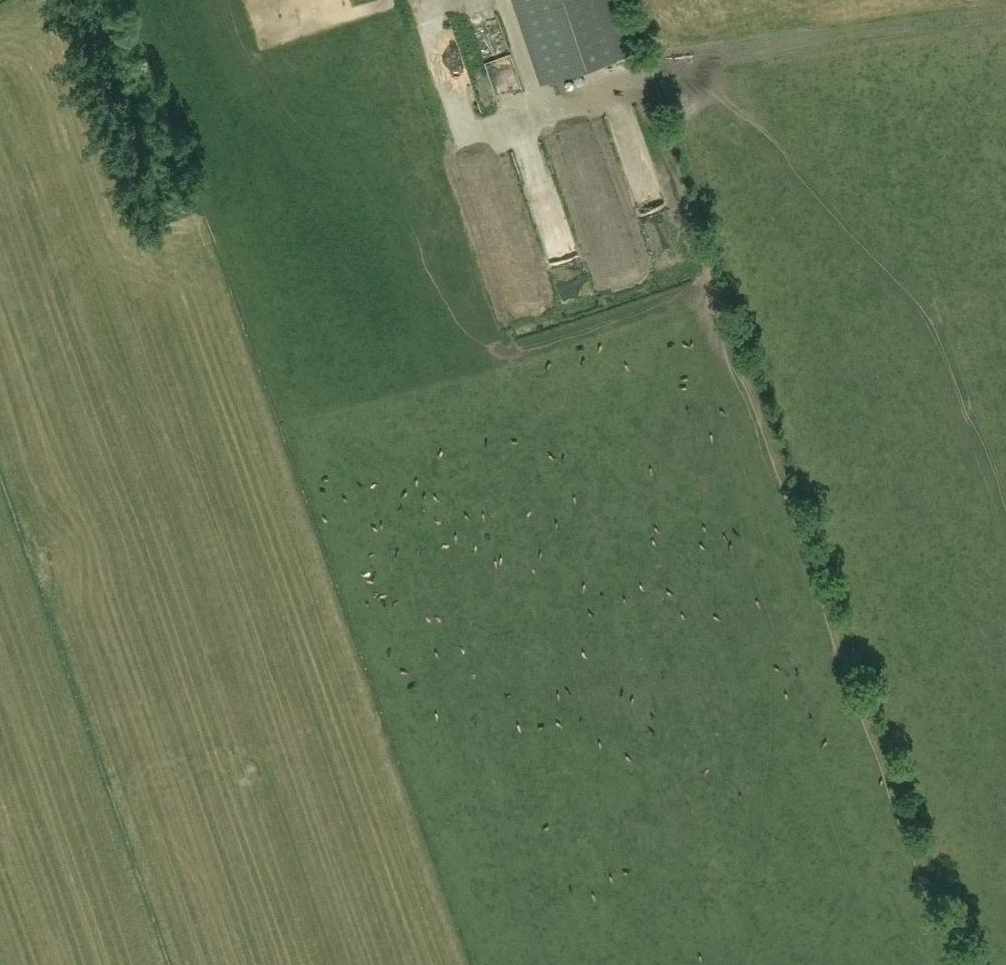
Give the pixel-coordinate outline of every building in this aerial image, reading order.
[(607,0),(517,0),(543,80),(624,53),(607,0)]
